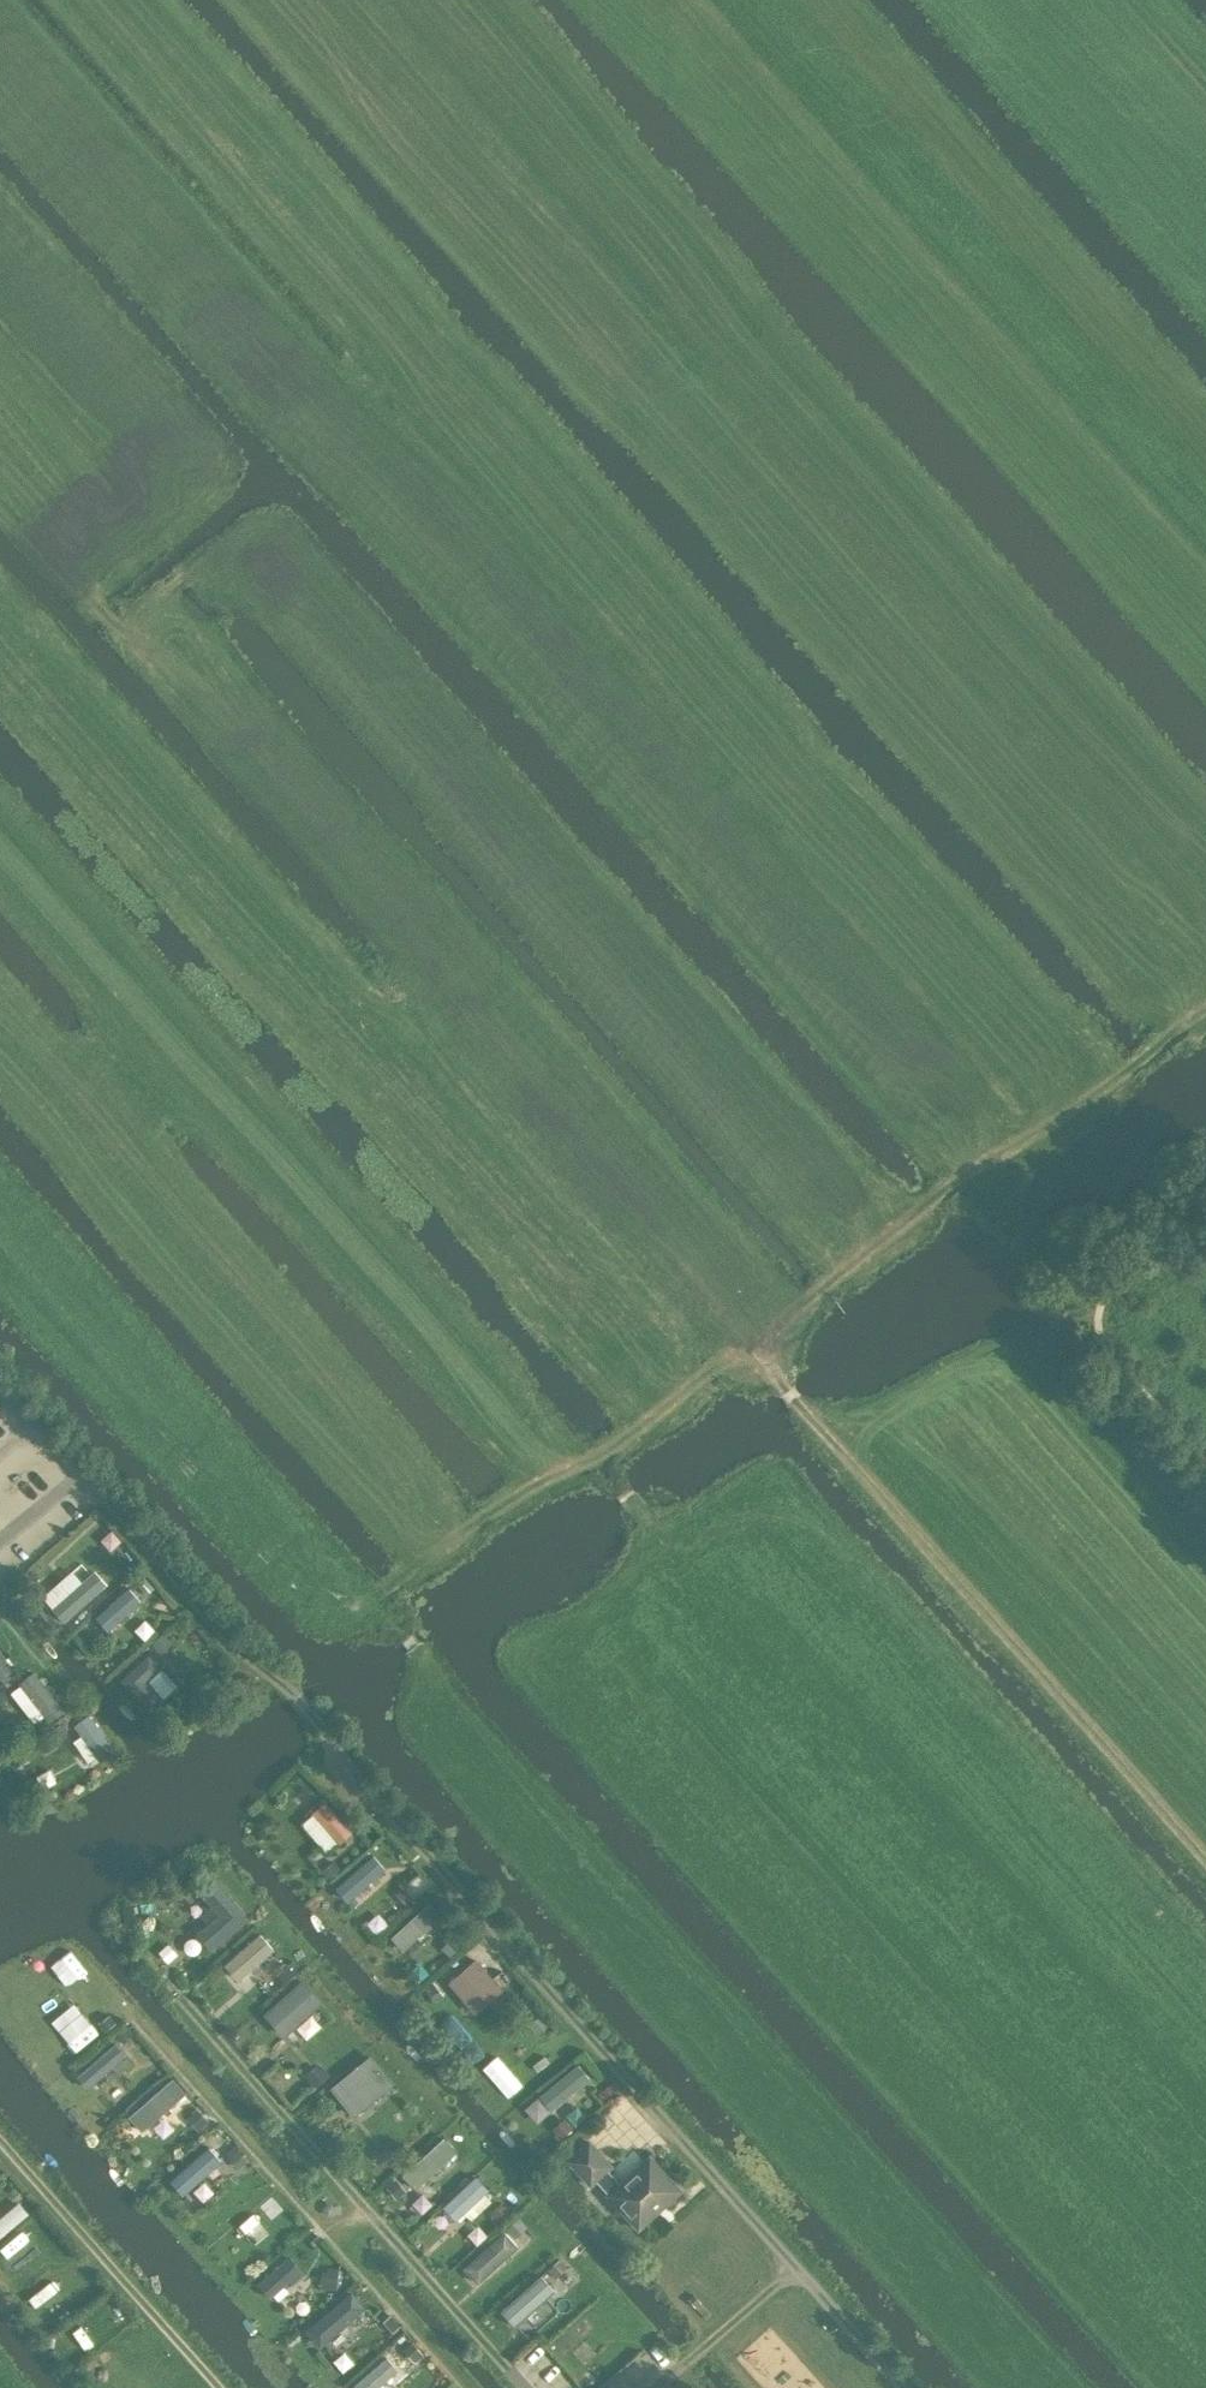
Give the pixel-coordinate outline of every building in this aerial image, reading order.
[(621,2183),(608,2170),(612,2166),(590,2141),(568,2161),(591,2185),(596,2181),(609,2194),(608,2195),(639,2229),(682,2190),(650,2156),(621,2183)]
